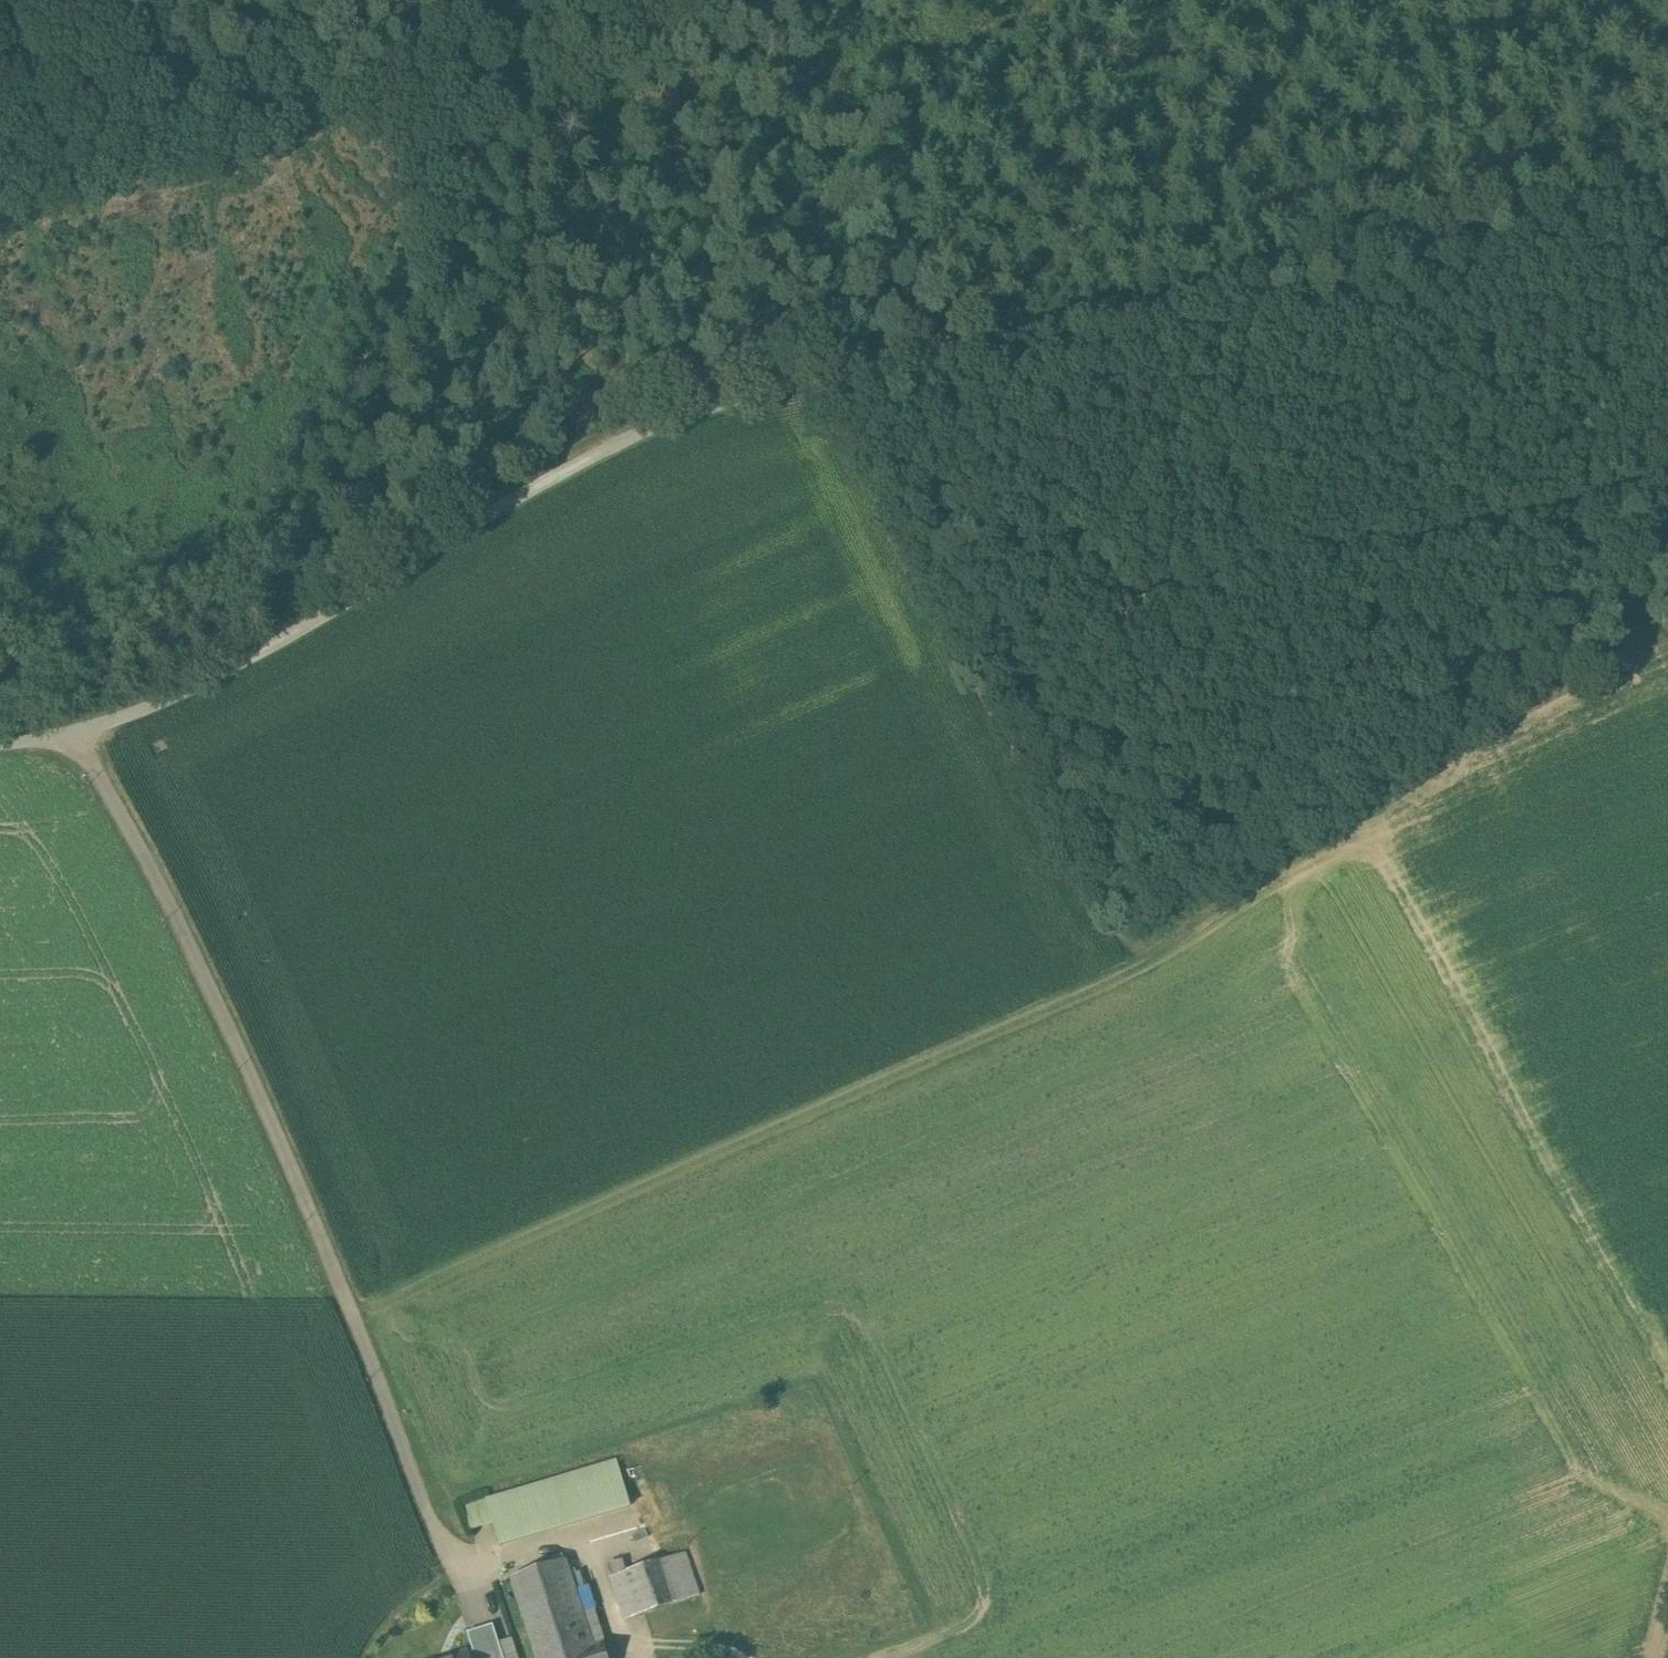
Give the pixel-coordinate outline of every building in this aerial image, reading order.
[(617,1461),(487,1500),(495,1524),(502,1546),(616,1511),(615,1511),(631,1507),(617,1461)] [(495,1524),(487,1500),(464,1508),(472,1531),(495,1524)] [(686,1553),(613,1578),(627,1622),(665,1609),(701,1597),(686,1553)] [(513,1578),(524,1612),(539,1657),(564,1657),(606,1644),(595,1612),(583,1615),(566,1561),(513,1578)] [(500,1646),(494,1626),(469,1634),(476,1654),(477,1657),(504,1657),(500,1646)] [(504,1657),(519,1657),(513,1641),(500,1646),(504,1657)] [(606,1644),(564,1657),(610,1657),(606,1644)]
